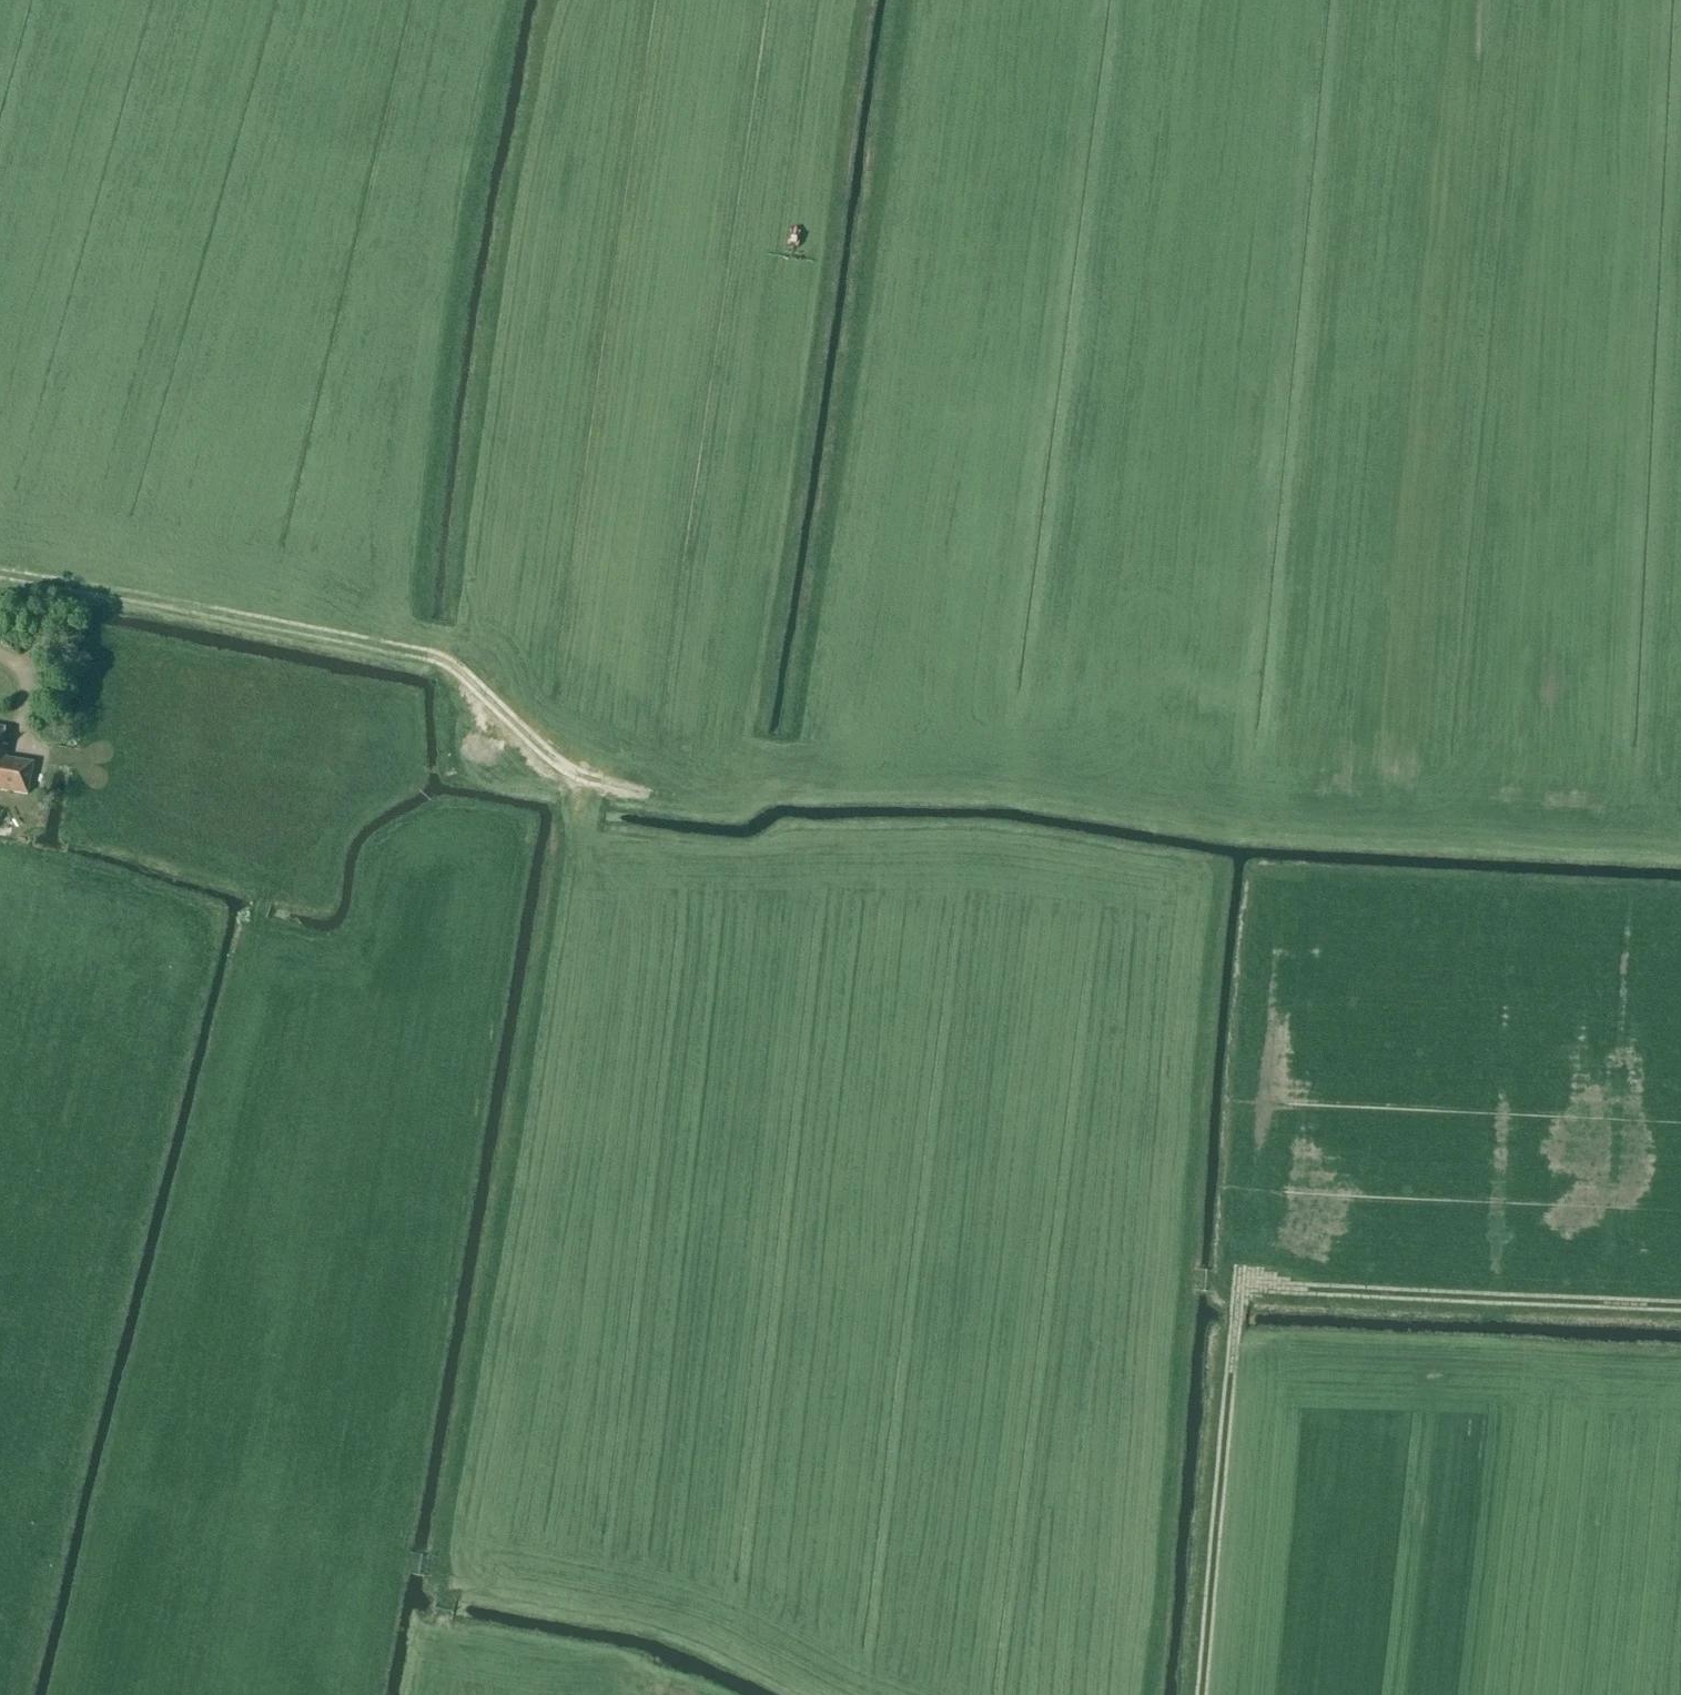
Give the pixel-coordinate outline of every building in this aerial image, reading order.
[(27,793),(32,762),(4,757),(6,745),(2,744),(4,727),(0,726),(0,789),(27,793)]
